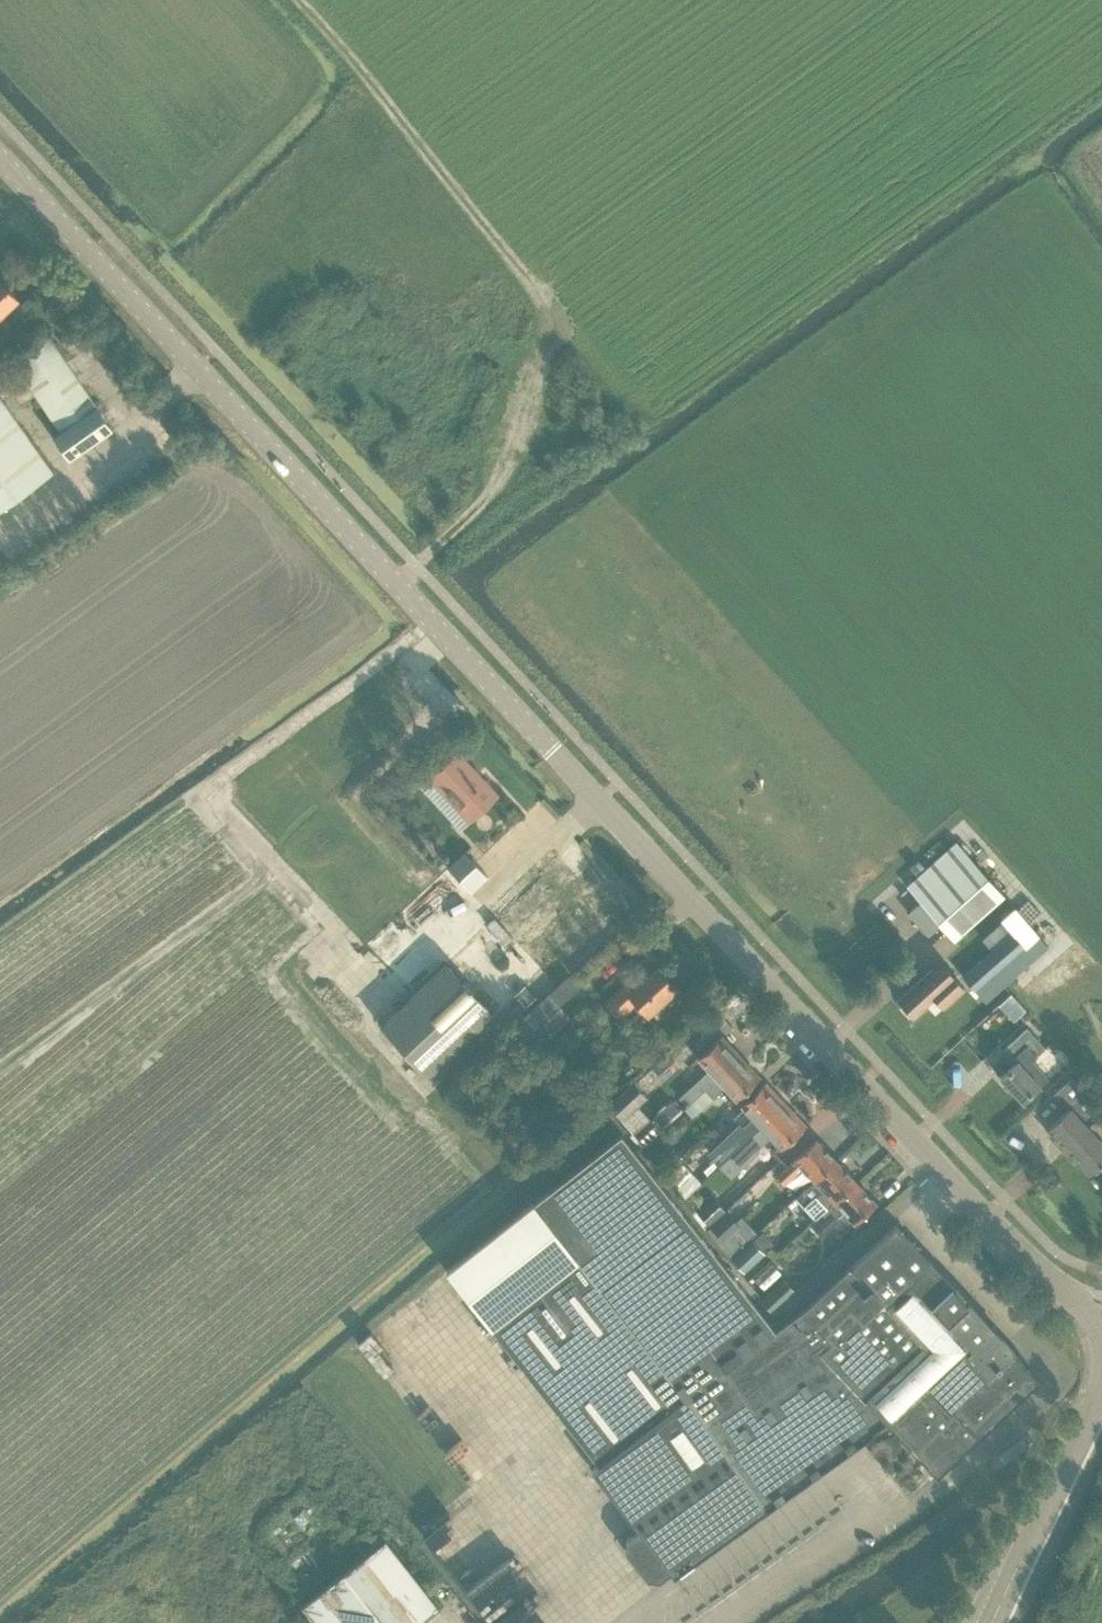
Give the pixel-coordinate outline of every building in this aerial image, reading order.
[(0,280),(0,317),(18,300),(0,280)] [(53,435),(65,453),(70,460),(113,429),(49,333),(11,359),(60,431),(53,435)] [(54,470),(0,393),(0,508),(54,470)] [(459,753),(429,779),(468,821),(496,795),(459,753)] [(957,841),(907,886),(954,938),(1005,894),(957,841)] [(579,844),(567,851),(574,862),(585,856),(579,844)] [(464,850),(449,865),(472,890),(488,876),(464,850)] [(553,862),(524,889),(537,903),(528,912),(545,931),(555,922),(568,937),(571,934),(583,947),(606,926),(594,913),(597,910),(584,896),(587,893),(569,874),(566,877),(553,862)] [(958,979),(942,961),(899,999),(914,1016),(935,997),(944,1006),(965,986),(981,1005),(1050,946),(1015,907),(1001,919),(1003,921),(982,938),(992,949),(958,979)] [(531,943),(497,984),(515,999),(549,957),(531,943)] [(414,994),(380,1025),(427,1075),(495,1012),(448,962),(414,994)] [(648,1015),(676,989),(656,968),(634,989),(626,981),(605,1002),(621,1019),(637,1003),(648,1015)] [(1016,987),(1006,997),(1023,1013),(1033,1003),(1016,987)] [(572,1017),(550,992),(522,1018),(534,1031),(541,1024),(552,1033),(572,1017)] [(1048,1077),(1037,1066),(1030,1071),(1025,1066),(1046,1047),(1028,1027),(1006,1047),(1017,1060),(1000,1076),(1023,1102),(1042,1085),(1041,1083),(1048,1077)] [(708,1070),(679,1097),(687,1106),(741,1057),(722,1035),(697,1058),(708,1070)] [(669,1052),(653,1066),(659,1072),(674,1058),(669,1052)] [(687,1106),(684,1108),(693,1117),(724,1088),(735,1101),(738,1098),(760,1078),(741,1057),(687,1106)] [(1098,1109),(1097,1110),(1095,1108),(1099,1103),(1073,1076),(1053,1095),(1068,1110),(1049,1128),(1090,1172),(1101,1161),(1101,1139),(1094,1131),(1101,1124),(1101,1113),(1098,1109)] [(662,1131),(659,1127),(639,1106),(648,1097),(633,1081),(608,1104),(622,1119),(647,1145),(662,1131)] [(785,1104),(767,1085),(745,1106),(755,1117),(743,1127),(740,1124),(709,1153),(720,1164),(751,1135),(752,1136),(785,1104)] [(782,1146),(804,1125),(785,1104),(752,1136),(751,1135),(720,1164),(720,1165),(732,1177),(759,1151),(758,1149),(772,1135),(782,1146)] [(936,1473),(1038,1377),(1012,1349),(1013,1348),(927,1257),(926,1257),(896,1225),(803,1312),(777,1331),(655,1176),(622,1133),(593,1155),(533,1202),(533,1204),(515,1217),(446,1270),(601,1466),(595,1471),(636,1525),(632,1528),(631,1533),(635,1537),(630,1541),(628,1553),(650,1581),(661,1583),(673,1574),(674,1575),(765,1505),(884,1418),(936,1473)] [(815,1179),(836,1159),(817,1138),(796,1158),(777,1175),(785,1186),(804,1167),(815,1179)] [(810,1224),(856,1180),(836,1159),(815,1179),(796,1196),(797,1197),(790,1203),(797,1211),(810,1224)] [(683,1162),(667,1178),(686,1197),(702,1181),(683,1162)] [(856,1180),(810,1224),(821,1236),(840,1219),(838,1217),(845,1211),(855,1222),(876,1202),(856,1180)] [(710,1225),(726,1210),(713,1197),(697,1211),(710,1225)] [(723,1238),(739,1223),(737,1221),(726,1210),(710,1225),(720,1236),(723,1238)] [(720,1236),(716,1240),(731,1257),(757,1233),(742,1216),(737,1221),(739,1223),(723,1238),(720,1236)] [(757,1237),(733,1259),(743,1270),(767,1248),(757,1237)] [(761,1267),(771,1279),(787,1265),(777,1253),(761,1267)] [(403,1358),(395,1365),(432,1410),(441,1403),(403,1358)] [(477,1424),(526,1452),(548,1412),(499,1385),(477,1424)] [(476,1519),(446,1543),(484,1590),(526,1557),(497,1520),(485,1530),(476,1519)] [(425,1622),(441,1609),(386,1539),(302,1605),(317,1622),(426,1622),(425,1622)] [(511,1622),(549,1590),(540,1578),(502,1611),(511,1622)]
